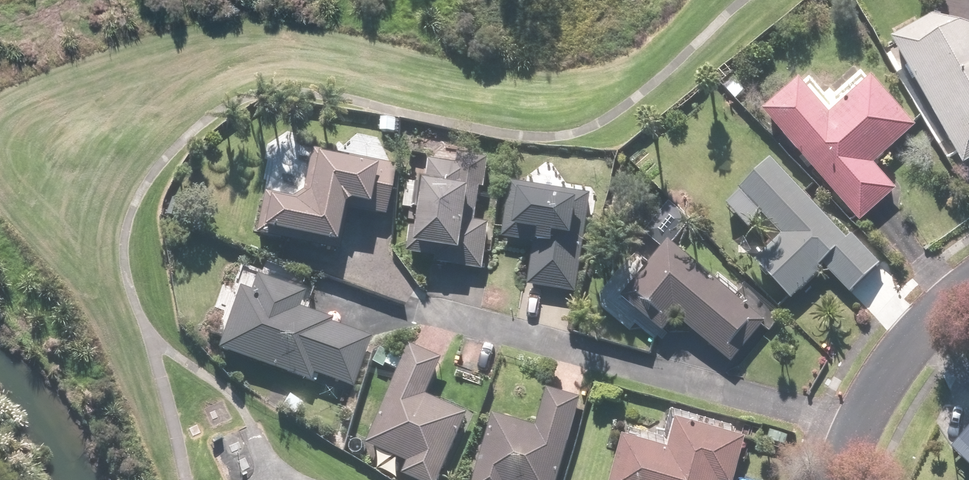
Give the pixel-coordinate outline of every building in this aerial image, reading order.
[(883,46),(959,170),(968,164),(968,32),(930,22),(883,46)] [(802,76),(756,120),(855,224),(892,189),(872,169),(911,132),(858,76),(829,104),(802,76)] [(303,199),(269,193),(263,225),(344,240),(351,201),(387,207),(395,162),(312,147),(303,199)] [(461,170),(415,163),(409,206),(418,207),(412,252),(438,256),(437,262),(489,269),(501,190),(492,189),(496,159),(463,154),(461,170)] [(850,239),(776,162),(731,205),(757,233),(772,218),(789,236),(762,262),(798,300),(829,270),(853,295),(883,266),(854,236),(850,239)] [(594,191),(512,179),(503,236),(538,242),(532,284),(579,292),(594,191)] [(773,320),(678,240),(696,219),(678,203),(650,236),(666,249),(628,294),(670,329),(681,315),(737,363),(773,320)] [(253,291),(243,287),(223,346),(314,378),(316,372),(356,386),(373,337),(334,323),(336,317),(301,305),(307,289),(260,273),(253,291)] [(415,342),(370,442),(415,462),(411,472),(429,479),(441,479),(472,411),(430,392),(446,356),(415,342)] [(497,413),(475,479),(561,479),(588,397),(553,386),(539,427),(497,413)] [(630,430),(617,479),(740,479),(752,433),(679,414),(672,441),(630,430)] [(944,459),(967,479),(968,479),(968,432),(944,459)]
